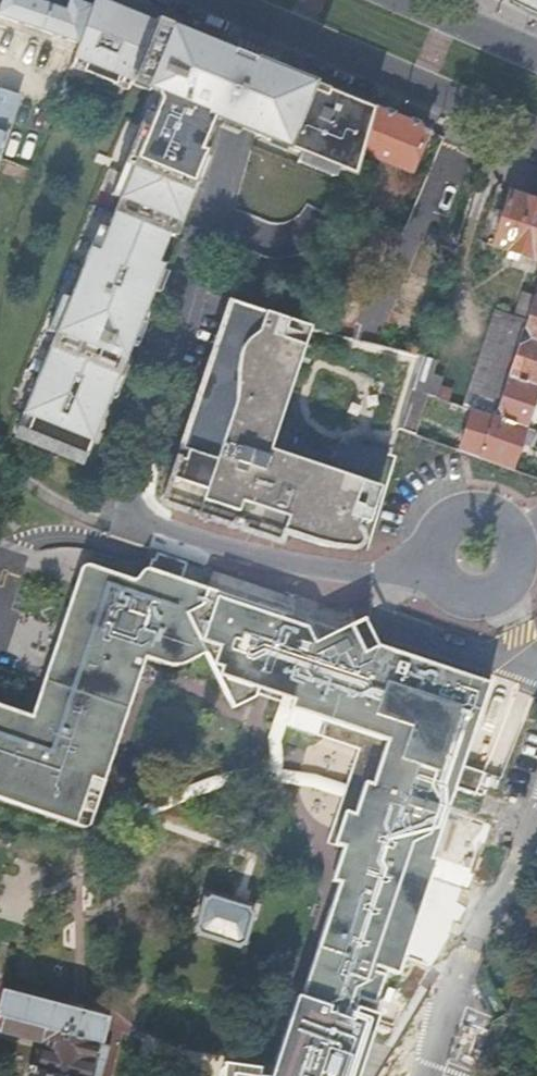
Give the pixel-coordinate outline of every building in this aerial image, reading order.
[(60,36),(72,0),(3,0),(0,8),(0,16),(60,36)] [(75,57),(87,63),(84,71),(117,84),(120,76),(134,81),(136,75),(158,84),(155,90),(156,90),(160,99),(149,127),(142,125),(127,163),(134,165),(99,251),(91,248),(26,413),(34,417),(26,436),(64,451),(66,446),(88,455),(132,343),(124,340),(130,325),(138,328),(164,265),(159,263),(170,234),(175,236),(197,182),(194,181),(206,151),(196,146),(206,120),(234,51),(149,17),(147,17),(144,18),(143,19),(141,22),(128,16),(131,10),(107,0),(95,0),(75,57)] [(77,42),(90,5),(91,0),(72,0),(60,36),(77,42)] [(506,3),(536,18),(536,0),(507,0),(506,3)] [(259,61),(234,51),(206,120),(234,131),(305,159),(341,173),(357,179),(367,151),(379,109),(334,91),(331,92),(329,92),(328,93),(326,96),(305,88),(308,81),(259,61)] [(11,122),(19,96),(0,90),(0,152),(11,122)] [(379,109),(367,151),(410,169),(427,128),(379,109)] [(341,173),(305,159),(301,168),(337,182),(341,173)] [(510,191),(493,244),(536,257),(536,200),(510,191)] [(536,384),(536,296),(535,295),(528,320),(509,375),(536,384)] [(451,300),(440,297),(434,317),(445,320),(451,300)] [(264,309),(239,300),(235,310),(261,318),(264,309)] [(204,391),(186,448),(193,450),(190,459),(188,460),(184,463),(180,468),(177,474),(175,478),(175,482),(175,485),(175,492),(178,499),(184,506),(187,509),(198,512),(203,513),(215,514),(222,514),(229,514),(231,507),(278,523),(279,519),(320,533),(332,536),(356,540),(358,540),(361,539),(362,538),(364,536),(390,447),(373,442),(372,442),(370,441),(368,441),(364,441),(360,442),(357,443),(353,446),(350,448),(348,452),(346,456),(337,454),(296,442),(296,439),(296,432),(296,429),(294,425),(292,422),(289,419),(285,416),(282,414),(312,325),(264,309),(261,318),(235,310),(220,357),(226,358),(214,394),(204,391)] [(465,405),(474,408),(496,415),(509,375),(528,320),(496,309),(465,405)] [(406,352),(422,357),(422,356),(424,351),(408,346),(406,352)] [(422,357),(412,388),(437,396),(441,384),(441,382),(441,381),(439,377),(437,375),(434,374),(437,361),(422,356),(422,357)] [(527,425),(533,405),(536,393),(536,384),(509,375),(496,415),(527,425)] [(441,384),(437,396),(451,401),(455,388),(441,384)] [(400,428),(412,432),(419,408),(407,404),(400,428)] [(534,428),(536,420),(536,406),(533,405),(527,425),(534,428)] [(512,468),(513,466),(527,425),(496,415),(474,408),(461,449),(512,468)] [(340,449),(337,454),(346,456),(348,452),(350,448),(353,446),(357,443),(360,442),(364,441),(368,441),(370,441),(372,442),(373,442),(390,447),(393,439),(378,434),(370,434),(360,436),(353,439),(347,442),(345,444),(340,449)] [(210,586),(152,567),(146,567),(141,571),(137,575),(132,575),(92,561),(88,562),(82,564),(35,707),(32,712),(28,712),(23,711),(0,703),(0,796),(84,825),(88,824),(91,823),(95,818),(147,656),(175,663),(184,662),(193,659),(201,655),(208,651),(188,611),(205,602),(210,586)] [(292,708),(314,716),(340,630),(315,643),(309,629),(283,620),(286,612),(210,586),(205,602),(188,611),(208,651),(235,707),(256,697),(260,685),(296,697),(292,708)] [(340,630),(314,716),(323,719),(318,734),(360,749),(328,843),(351,851),(301,997),(330,1007),(328,1012),(350,1020),(356,1005),(358,998),(374,1004),(384,976),(374,972),(375,967),(399,975),(438,860),(432,858),(456,786),(478,794),(485,777),(462,769),(491,681),(380,644),(367,651),(353,624),(340,630)] [(433,908),(458,913),(465,882),(442,877),(439,891),(437,890),(433,908)] [(205,894),(196,925),(199,931),(245,945),(257,905),(212,891),(205,894)] [(0,999),(0,1016),(43,1027),(30,1075),(90,1075),(99,1041),(103,1042),(110,1015),(3,988),(0,999)] [(356,1005),(350,1020),(328,1012),(330,1007),(301,997),(272,1074),(220,1069),(219,1075),(353,1075),(375,1011),(356,1005)]
